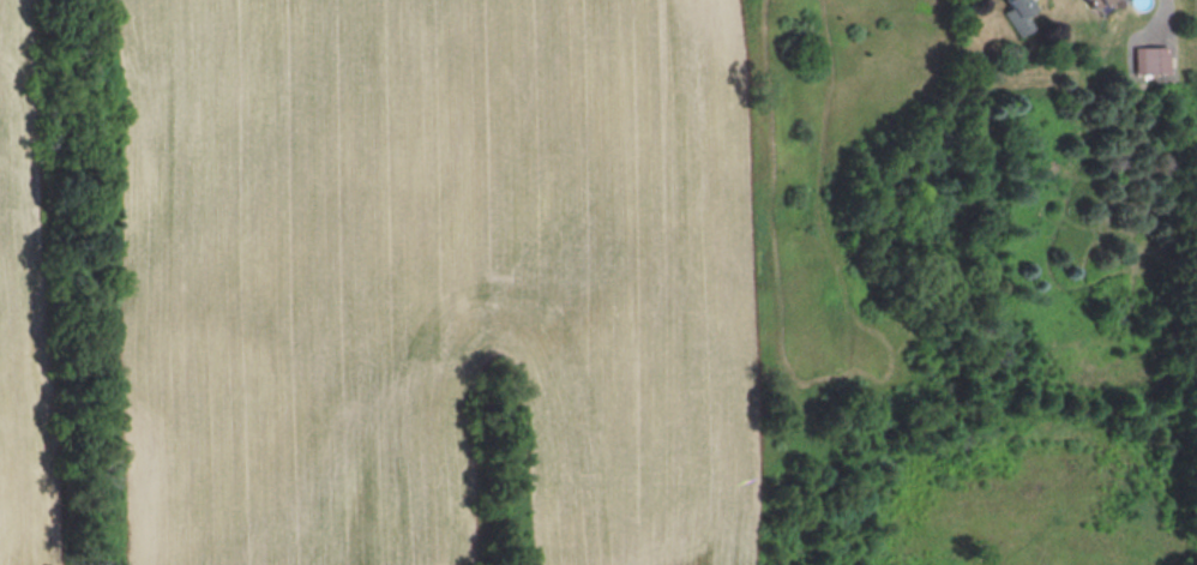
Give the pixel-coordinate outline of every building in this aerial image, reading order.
[(1017,36),(1033,26),(1026,13),(1034,8),(1030,0),(1008,0),(1012,6),(1003,11),(1017,36)] [(1095,10),(1108,0),(1087,0),(1095,10)] [(1135,46),(1135,73),(1169,72),(1168,46),(1135,46)]
